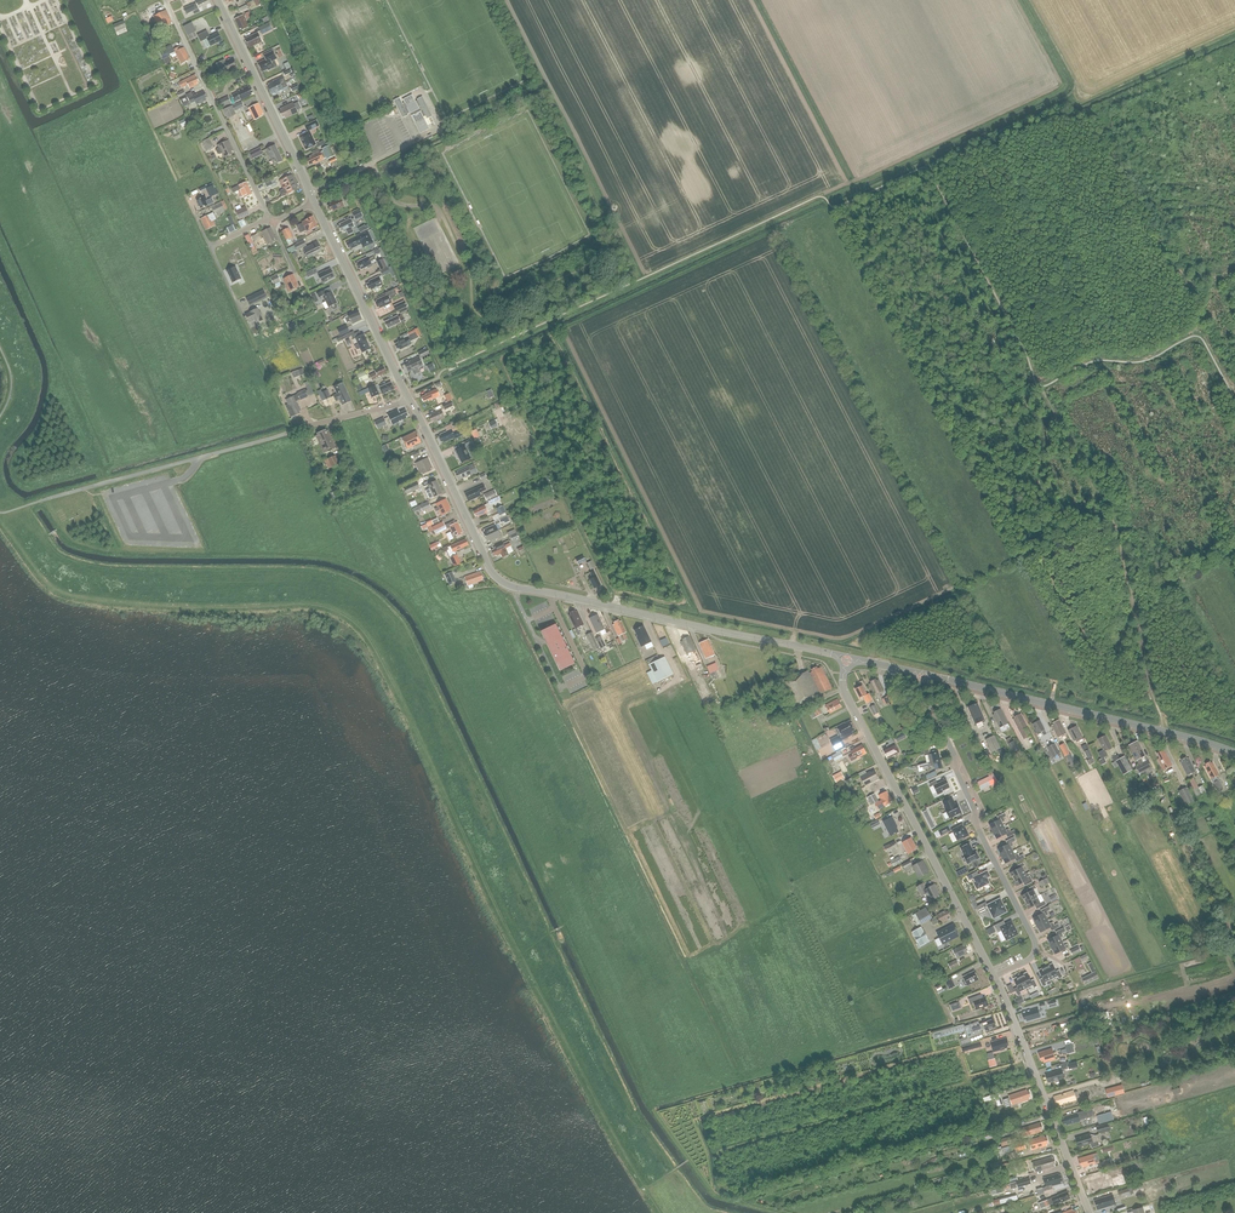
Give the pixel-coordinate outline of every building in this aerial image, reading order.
[(210,4),(208,0),(197,0),(195,1),(197,3),(185,9),(187,14),(196,10),(199,8),(199,9),(210,4)] [(171,25),(170,23),(172,22),(167,10),(154,16),(160,29),(162,28),(162,29),(171,25)] [(240,30),(242,29),(243,31),(250,27),(244,15),(235,19),(240,30)] [(124,21),(113,25),(116,32),(126,28),(127,28),(126,26),(124,21)] [(269,22),(259,27),(262,34),(272,29),(269,22)] [(201,42),(207,39),(211,46),(218,43),(219,44),(220,44),(222,43),(222,42),(222,41),(223,41),(219,33),(211,37),(210,36),(208,35),(206,31),(198,35),(201,42)] [(262,42),(258,33),(245,39),(250,48),(262,42)] [(167,47),(159,51),(160,53),(163,60),(171,56),(167,47)] [(180,47),(174,49),(177,54),(182,64),(188,61),(188,59),(190,58),(184,47),(181,49),(180,47)] [(269,70),(274,68),(271,62),(277,59),(273,51),(264,55),(266,60),(258,63),(263,72),(268,69),(269,70)] [(216,64),(220,70),(226,67),(228,72),(238,67),(234,59),(226,63),(225,60),(216,64)] [(199,84),(198,83),(199,82),(196,75),(179,83),(182,88),(188,85),(190,89),(199,84)] [(270,90),(286,83),(283,77),(269,84),(269,85),(268,86),(270,90)] [(286,83),(270,90),(272,95),(274,94),(274,96),(289,89),(286,83)] [(249,89),(249,87),(248,86),(237,92),(238,93),(232,95),(236,102),(252,95),(251,93),(253,92),(251,88),(249,89)] [(204,91),(189,98),(192,103),(196,101),(197,104),(200,103),(203,102),(206,100),(205,98),(207,98),(204,91)] [(179,98),(182,104),(187,102),(189,101),(188,99),(186,95),(179,98)] [(400,98),(394,101),(403,118),(408,115),(408,114),(410,113),(421,134),(430,129),(424,117),(426,116),(427,119),(433,116),(423,97),(417,99),(418,101),(416,101),(413,95),(403,99),(405,102),(402,103),(400,98)] [(222,108),(232,104),(229,97),(219,101),(222,108)] [(245,107),(243,102),(233,106),(224,110),(228,119),(236,115),(235,111),(245,107)] [(282,110),(280,112),(282,118),(285,117),(286,119),(298,113),(297,111),(301,109),(298,102),(294,104),(294,102),(281,109),(282,110)] [(264,114),(259,103),(249,108),(255,120),(263,116),(262,115),(264,114)] [(307,132),(319,126),(317,120),(304,126),(307,132)] [(174,137),(181,134),(178,128),(171,132),(174,137)] [(316,145),(310,131),(300,136),(306,149),(316,145)] [(210,139),(203,142),(208,152),(214,148),(210,139)] [(234,150),(229,140),(218,145),(219,147),(217,149),(216,150),(218,154),(220,154),(222,153),(224,157),(233,153),(232,151),(234,150)] [(274,165),(283,161),(276,145),(267,149),(274,165)] [(311,158),(307,160),(310,165),(313,163),(314,165),(317,163),(317,164),(319,163),(319,162),(324,160),(324,159),(327,158),(328,159),(329,159),(332,157),(335,156),(334,154),(332,151),(330,146),(325,148),(322,149),(323,151),(321,152),(321,151),(319,152),(313,155),(310,156),(311,158)] [(260,148),(249,153),(250,153),(248,154),(250,160),(252,159),(253,159),(263,154),(260,148)] [(289,176),(286,178),(293,192),(293,191),(298,189),(297,188),(299,187),(299,186),(297,183),(293,174),(289,176)] [(281,191),(280,193),(281,196),(288,193),(288,194),(293,192),(286,178),(280,180),(284,189),(281,191)] [(253,194),(247,182),(237,187),(232,189),(234,193),(239,191),(242,197),(244,197),(244,198),(253,194)] [(213,186),(207,189),(211,197),(217,194),(215,190),(213,186)] [(348,191),(343,194),(345,199),(348,197),(351,195),(348,191)] [(206,196),(197,200),(201,208),(208,206),(209,205),(207,200),(206,196)] [(345,206),(341,198),(330,203),(331,205),(329,206),(331,211),(333,210),(334,211),(345,206)] [(225,211),(224,210),(228,208),(224,201),(209,207),(210,209),(212,208),(216,215),(225,211)] [(245,206),(236,211),(239,220),(249,215),(245,206)] [(216,226),(214,221),(216,219),(213,213),(210,214),(201,218),(206,228),(208,228),(209,229),(216,226)] [(239,221),(242,227),(247,224),(245,218),(239,221)] [(311,231),(318,228),(313,218),(306,221),(303,223),(303,225),(297,228),(300,234),(306,231),(307,232),(310,231),(311,231)] [(341,226),(339,226),(341,232),(343,231),(344,232),(346,231),(352,228),(355,227),(355,226),(352,219),(351,219),(340,224),(341,226)] [(361,233),(370,228),(368,223),(359,228),(361,233)] [(262,231),(268,244),(275,241),(274,239),(276,238),(271,227),(262,231)] [(289,228),(282,231),(289,245),(293,243),(291,238),(293,237),(289,228)] [(349,243),(347,243),(349,248),(351,247),(352,249),(362,244),(364,248),(374,243),(371,236),(368,231),(348,241),(349,243)] [(260,233),(252,237),(254,241),(262,238),(260,233)] [(249,235),(244,237),(251,251),(256,249),(249,235)] [(297,244),(294,246),(297,251),(306,246),(304,241),(297,244)] [(318,243),(304,249),(309,258),(322,251),(318,243)] [(294,246),(287,249),(290,254),(297,251),(294,246)] [(239,265),(244,262),(239,251),(234,254),(239,265)] [(359,264),(357,264),(360,269),(361,268),(362,270),(368,267),(369,268),(373,266),(372,265),(371,262),(376,259),(374,256),(375,255),(375,254),(374,252),(374,251),(365,255),(367,258),(358,262),(359,264)] [(378,262),(377,262),(381,271),(382,270),(388,268),(389,267),(385,258),(383,259),(378,262)] [(235,267),(226,271),(232,283),(241,279),(235,267)] [(316,268),(307,273),(309,277),(319,272),(316,268)] [(388,268),(381,271),(380,271),(383,276),(390,272),(388,268)] [(325,271),(319,274),(323,284),(328,281),(335,277),(331,269),(325,272),(325,271)] [(281,282),(277,274),(270,278),(274,285),(281,282)] [(297,287),(299,286),(293,275),(284,279),(288,286),(287,286),(289,292),(297,289),(297,287)] [(371,288),(372,290),(374,289),(376,288),(378,287),(383,284),(379,277),(370,281),(371,283),(367,284),(369,289),(371,288)] [(394,289),(385,294),(386,296),(388,295),(390,300),(392,299),(392,297),(397,295),(394,289)] [(326,309),(327,308),(331,306),(332,309),(334,309),(337,308),(337,306),(336,304),(338,303),(332,291),(327,294),(325,290),(317,294),(320,298),(323,296),(326,302),(323,303),(326,309)] [(263,291),(246,299),(250,306),(267,298),(263,291)] [(380,308),(392,303),(390,300),(388,295),(386,296),(377,301),(377,302),(376,303),(378,307),(380,307),(380,308)] [(396,312),(406,307),(404,302),(393,307),(396,312)] [(256,320),(257,323),(264,320),(258,308),(246,314),(250,322),(256,320)] [(398,316),(385,322),(387,326),(389,325),(391,327),(397,325),(397,326),(406,322),(403,315),(409,313),(407,308),(399,312),(402,316),(399,317),(398,316)] [(357,322),(363,319),(360,314),(360,313),(359,312),(349,316),(347,314),(344,315),(345,318),(348,323),(351,321),(353,325),(357,323),(357,322)] [(347,327),(338,331),(341,336),(350,332),(347,327)] [(414,330),(408,333),(409,336),(415,332),(416,334),(417,337),(418,336),(421,335),(418,328),(414,330)] [(337,339),(338,342),(352,336),(353,339),(356,338),(358,344),(355,345),(355,347),(356,349),(358,350),(361,349),(362,353),(371,349),(364,334),(362,335),(360,332),(355,334),(354,331),(337,339)] [(400,342),(396,344),(398,349),(400,348),(401,350),(405,348),(406,348),(407,347),(408,346),(412,344),(408,337),(399,341),(400,342)] [(427,348),(418,353),(421,359),(430,354),(427,348)] [(419,372),(417,368),(423,365),(419,357),(409,361),(410,363),(406,365),(408,370),(410,369),(411,371),(413,370),(415,374),(419,372)] [(432,363),(427,366),(430,372),(431,372),(435,370),(433,364),(432,363)] [(370,375),(372,381),(382,376),(381,375),(387,372),(384,367),(375,371),(376,372),(370,375)] [(365,372),(357,375),(360,383),(368,379),(365,372)] [(334,396),(336,401),(340,399),(343,405),(352,401),(343,383),(334,387),(338,394),(334,396)] [(382,394),(394,389),(392,383),(380,388),(378,384),(369,388),(372,398),(382,393),(382,394)] [(422,398),(421,398),(423,401),(424,402),(429,400),(429,401),(431,400),(431,401),(433,400),(433,399),(440,396),(437,389),(426,394),(426,395),(422,397),(422,398)] [(288,404),(285,405),(291,417),(292,417),(300,413),(300,411),(302,410),(297,401),(301,400),(309,396),(308,395),(308,394),(306,391),(306,390),(298,393),(298,394),(295,396),(286,400),(288,404)] [(331,398),(327,390),(322,392),(326,400),(331,398)] [(451,401),(443,405),(445,410),(454,406),(451,401)] [(400,413),(398,409),(388,415),(392,425),(407,418),(406,416),(409,415),(406,410),(400,413)] [(431,414),(431,416),(430,417),(432,421),(433,421),(434,422),(445,418),(441,409),(431,414)] [(377,429),(387,425),(384,418),(374,422),(377,429)] [(498,419),(489,423),(492,429),(499,426),(497,424),(499,423),(498,419)] [(462,420),(452,425),(454,429),(464,424),(462,420)] [(329,430),(327,431),(326,429),(317,433),(318,435),(317,436),(325,453),(337,448),(329,430)] [(441,436),(439,437),(442,442),(443,441),(444,443),(455,437),(456,439),(463,435),(460,430),(459,430),(453,433),(452,430),(447,432),(440,435),(441,436)] [(416,432),(403,438),(408,449),(421,443),(416,432)] [(462,463),(471,459),(465,446),(456,450),(462,463)] [(340,464),(336,455),(325,460),(329,468),(340,464)] [(431,469),(433,468),(428,458),(416,464),(420,474),(423,472),(423,474),(431,470),(431,469)] [(458,471),(459,473),(456,474),(459,479),(460,478),(461,479),(472,474),(470,471),(476,468),(474,464),(458,471)] [(437,481),(428,485),(430,489),(426,491),(429,499),(433,497),(434,497),(442,493),(437,481)] [(413,484),(403,488),(407,495),(418,490),(416,486),(414,487),(413,484)] [(466,495),(468,500),(470,499),(471,501),(481,496),(480,493),(486,490),(484,485),(468,492),(469,493),(466,495)] [(495,491),(484,496),(486,501),(497,496),(495,491)] [(450,512),(450,510),(451,509),(446,499),(436,504),(438,507),(435,509),(437,512),(439,510),(442,516),(450,512)] [(412,509),(415,515),(431,508),(428,502),(412,509)] [(476,516),(478,516),(478,517),(488,512),(492,510),(490,505),(490,503),(478,509),(478,510),(474,512),(476,516)] [(502,506),(496,509),(498,514),(499,516),(505,513),(505,512),(502,506)] [(507,516),(499,520),(501,523),(503,522),(504,522),(505,524),(510,522),(508,516),(507,516)] [(455,521),(445,526),(447,529),(450,527),(450,526),(453,525),(456,523),(455,521)] [(443,522),(432,528),(434,531),(436,535),(447,530),(447,529),(445,526),(443,522)] [(453,525),(450,526),(450,527),(452,532),(451,532),(454,538),(461,535),(461,533),(463,532),(458,522),(456,523),(453,525)] [(486,537),(499,531),(496,525),(484,530),(485,532),(483,532),(486,537)] [(489,540),(490,542),(501,537),(499,531),(486,537),(488,541),(489,540)] [(452,546),(451,546),(454,552),(455,552),(459,550),(460,552),(465,549),(464,547),(466,546),(468,545),(466,540),(462,542),(462,541),(452,546)] [(495,549),(492,551),(494,556),(496,555),(497,556),(500,554),(502,558),(509,555),(507,551),(506,548),(512,546),(510,541),(495,548),(495,549)] [(436,543),(429,546),(432,552),(439,548),(438,548),(436,543)] [(449,550),(447,551),(451,559),(457,556),(455,552),(454,552),(451,546),(448,548),(449,550)] [(451,559),(450,559),(454,567),(461,564),(457,556),(451,559)] [(601,585),(594,571),(590,573),(593,578),(590,579),(594,588),(595,588),(596,588),(598,587),(597,587),(601,585)] [(452,572),(445,575),(449,585),(456,581),(452,572)] [(466,579),(465,580),(467,586),(468,586),(472,584),(483,580),(482,579),(483,578),(481,572),(465,578),(466,579)] [(571,614),(569,615),(576,628),(576,629),(577,628),(581,626),(584,625),(578,611),(576,612),(575,611),(570,613),(571,614)] [(597,633),(605,630),(598,614),(590,618),(597,633)] [(615,624),(613,625),(619,636),(620,636),(623,641),(628,639),(625,633),(627,632),(621,621),(620,622),(619,620),(614,623),(615,624)] [(560,669),(575,663),(575,662),(557,625),(545,631),(551,645),(549,646),(560,669)] [(635,630),(638,636),(637,637),(642,647),(652,642),(644,626),(635,630)] [(594,650),(599,648),(592,633),(586,635),(594,650)] [(601,636),(596,638),(601,649),(602,648),(604,647),(605,646),(606,646),(601,636)] [(683,641),(681,642),(687,654),(693,652),(696,650),(689,636),(683,639),(683,641)] [(667,638),(661,641),(663,646),(669,643),(667,638)] [(702,644),(700,645),(706,659),(715,655),(709,641),(707,642),(707,640),(701,642),(702,644)] [(658,660),(656,656),(647,660),(649,664),(649,665),(658,682),(674,674),(665,657),(658,660)] [(716,663),(707,667),(710,674),(719,670),(716,663)] [(812,699),(824,693),(833,689),(822,667),(818,669),(817,667),(812,670),(813,672),(810,673),(809,671),(784,684),(796,707),(797,706),(800,711),(807,707),(804,703),(806,702),(808,706),(814,703),(812,699)] [(876,679),(871,682),(872,683),(870,684),(875,695),(884,691),(879,680),(877,681),(876,679)] [(772,683),(761,688),(764,695),(770,692),(768,689),(773,686),(772,683)] [(856,689),(858,693),(861,699),(864,697),(868,703),(873,701),(869,694),(868,695),(863,686),(856,689)] [(894,704),(890,695),(886,697),(886,698),(882,699),(885,705),(889,703),(890,706),(894,704)] [(842,707),(838,699),(826,706),(830,714),(842,707)] [(814,719),(823,714),(820,708),(826,705),(825,703),(810,712),(814,719)] [(982,722),(985,720),(978,703),(968,708),(976,724),(977,724),(979,723),(982,722)] [(870,708),(874,715),(879,712),(875,705),(870,708)] [(993,715),(1000,728),(1008,724),(1001,709),(994,712),(995,714),(993,715)] [(1032,736),(1028,728),(1028,727),(1021,714),(1015,717),(1016,719),(1014,720),(1024,740),(1032,736)] [(1047,734),(1045,731),(1045,730),(1040,720),(1033,724),(1038,734),(1042,732),(1044,736),(1047,734)] [(1053,723),(1054,725),(1052,726),(1059,738),(1067,734),(1060,720),(1053,723)] [(839,736),(831,740),(835,748),(836,750),(837,752),(837,753),(846,748),(842,741),(854,735),(852,732),(855,730),(850,721),(845,724),(845,723),(838,727),(839,729),(836,730),(839,736)] [(1074,741),(1076,740),(1077,742),(1084,739),(1077,726),(1069,731),(1074,741)] [(904,733),(895,737),(897,742),(906,737),(904,733)] [(1001,749),(995,735),(985,740),(992,753),(1001,749)] [(1102,759),(1108,756),(1106,751),(1112,748),(1106,736),(1099,739),(1104,750),(1098,753),(1102,759)] [(1015,741),(1008,744),(1012,753),(1019,749),(1015,741)] [(1138,741),(1129,746),(1137,761),(1140,765),(1136,767),(1140,774),(1146,771),(1147,774),(1154,771),(1149,761),(1144,763),(1141,759),(1146,756),(1138,741)] [(888,748),(884,750),(888,759),(900,753),(895,742),(889,745),(887,746),(888,748)] [(1054,743),(1048,747),(1053,756),(1059,753),(1054,743)] [(1064,743),(1060,746),(1061,748),(1064,755),(1069,752),(1066,746),(1064,743)] [(854,755),(850,758),(852,762),(867,753),(863,745),(856,749),(856,750),(852,752),(854,755)] [(1087,746),(1082,748),(1084,752),(1085,752),(1088,760),(1093,757),(1089,750),(1087,746)] [(1164,770),(1168,768),(1173,765),(1165,750),(1157,754),(1160,759),(1158,759),(1164,770)] [(841,751),(833,756),(835,761),(844,757),(841,751)] [(932,754),(928,755),(929,758),(930,762),(933,762),(934,762),(941,760),(940,760),(939,752),(932,754)] [(1071,754),(1066,756),(1070,764),(1072,767),(1076,765),(1071,754)] [(1117,756),(1113,758),(1115,762),(1116,762),(1124,775),(1133,770),(1125,756),(1121,759),(1119,760),(1117,756)] [(1182,760),(1183,762),(1181,763),(1188,776),(1196,772),(1189,758),(1188,759),(1187,758),(1182,760)] [(927,763),(919,765),(920,765),(920,768),(923,767),(923,768),(927,767),(935,765),(936,770),(943,768),(941,760),(934,762),(933,762),(930,762),(927,763)] [(1213,763),(1212,763),(1211,762),(1206,765),(1207,766),(1205,767),(1212,780),(1218,777),(1220,775),(1213,763)] [(867,774),(861,777),(865,786),(879,779),(875,771),(872,773),(872,771),(867,774)] [(838,774),(833,776),(836,782),(845,778),(844,775),(840,778),(838,774)] [(994,775),(978,782),(981,790),(998,782),(994,775)] [(1199,788),(1194,778),(1188,781),(1198,800),(1203,797),(1203,796),(1208,794),(1203,785),(1199,788)] [(950,788),(946,780),(937,784),(936,781),(929,784),(931,787),(934,786),(938,795),(943,792),(942,791),(950,788)] [(1220,780),(1213,784),(1217,791),(1223,788),(1220,780)] [(1194,802),(1187,788),(1179,792),(1186,806),(1194,802)] [(880,801),(881,802),(880,803),(883,808),(891,803),(890,802),(892,801),(887,792),(880,795),(882,800),(880,800),(880,801)] [(867,798),(871,805),(875,803),(878,802),(875,794),(867,798)] [(952,799),(944,802),(946,809),(945,809),(949,818),(954,815),(955,815),(959,814),(959,813),(961,812),(957,804),(954,805),(952,799)] [(999,820),(989,825),(993,832),(1004,826),(1002,822),(1005,821),(1003,818),(1007,816),(1005,813),(997,817),(999,820)] [(891,836),(899,832),(897,827),(898,827),(893,817),(884,822),(891,836)] [(964,827),(963,824),(952,830),(957,841),(964,837),(964,838),(969,835),(965,827),(964,827)] [(941,836),(951,831),(948,826),(939,830),(941,836)] [(1004,826),(993,832),(996,839),(1006,834),(1007,836),(1008,838),(1016,833),(1014,830),(1010,832),(1009,829),(1006,830),(1004,826)] [(1179,836),(1182,843),(1189,839),(1185,833),(1179,836)] [(1008,845),(998,849),(1002,856),(1013,851),(1011,847),(1014,845),(1012,842),(1016,840),(1014,837),(1006,841),(1007,843),(1008,845)] [(915,849),(917,848),(912,838),(903,843),(909,854),(916,850),(915,849)] [(895,841),(885,846),(886,848),(887,850),(889,853),(899,847),(895,841)] [(969,844),(961,848),(965,855),(964,856),(965,858),(964,859),(963,860),(964,862),(966,862),(967,861),(968,864),(979,858),(975,850),(972,851),(971,849),(972,849),(969,844)] [(1013,851),(1002,856),(1005,863),(1015,859),(1016,860),(1017,862),(1025,858),(1023,854),(1019,856),(1018,853),(1015,855),(1013,851)] [(909,861),(902,865),(904,869),(912,865),(909,861)] [(928,873),(927,872),(929,871),(923,861),(913,866),(919,878),(928,873)] [(1017,870),(1010,873),(1012,876),(1013,876),(1014,879),(1025,873),(1022,867),(1025,866),(1023,862),(1016,866),(1018,869),(1017,870)] [(959,876),(970,872),(968,867),(957,871),(959,876)] [(990,876),(987,872),(987,871),(979,876),(977,872),(967,877),(970,881),(974,878),(976,882),(975,883),(977,889),(979,888),(979,889),(983,887),(983,886),(989,883),(986,878),(990,876)] [(1025,873),(1014,879),(1016,882),(1015,883),(1017,886),(1023,883),(1025,882),(1026,885),(1033,882),(1030,875),(1027,877),(1025,873)] [(1048,878),(1039,882),(1042,887),(1049,884),(1048,883),(1050,883),(1048,878)] [(938,895),(940,894),(935,884),(927,889),(924,883),(917,887),(922,896),(928,893),(932,901),(940,897),(938,895)] [(1028,892),(1022,896),(1023,899),(1024,899),(1026,902),(1037,896),(1040,895),(1037,888),(1035,885),(1028,889),(1029,892),(1028,892)] [(1037,896),(1026,902),(1027,905),(1026,905),(1028,909),(1035,906),(1036,905),(1038,909),(1046,904),(1044,901),(1040,903),(1037,896)] [(978,906),(976,907),(977,909),(980,914),(983,913),(981,909),(984,908),(986,911),(989,910),(991,913),(994,919),(999,916),(1003,914),(1003,913),(1006,912),(1004,907),(1004,906),(1003,904),(1002,903),(1000,900),(988,906),(986,902),(978,906)] [(1043,914),(1033,918),(1037,925),(1048,920),(1046,916),(1049,914),(1047,911),(1051,909),(1049,906),(1041,910),(1042,912),(1043,914)] [(917,925),(931,917),(926,908),(912,915),(917,925)] [(941,923),(951,917),(948,911),(946,912),(945,910),(937,915),(941,923)] [(1048,920),(1037,925),(1040,932),(1050,928),(1051,929),(1052,931),(1060,927),(1058,923),(1054,925),(1053,922),(1050,924),(1048,920)] [(1004,921),(994,926),(998,933),(1002,930),(1007,940),(1008,939),(1009,939),(1012,938),(1012,937),(1018,934),(1011,921),(1006,924),(1004,921)] [(942,944),(960,936),(954,924),(937,933),(942,944)] [(925,932),(924,932),(921,927),(912,932),(915,937),(918,942),(920,946),(929,941),(927,937),(925,932)] [(1057,935),(1048,940),(1051,947),(1062,942),(1060,938),(1063,936),(1062,933),(1066,931),(1064,928),(1056,932),(1057,934),(1057,935)] [(1062,942),(1051,947),(1055,954),(1069,947),(1067,944),(1064,945),(1062,942)] [(967,951),(968,950),(966,945),(965,946),(964,944),(952,950),(956,958),(968,952),(967,951)] [(1079,946),(1070,951),(1073,956),(1081,951),(1079,946)] [(957,959),(948,963),(951,969),(960,965),(957,959)] [(1086,984),(1099,978),(1091,962),(1088,964),(1092,973),(1082,978),(1086,984)] [(1056,971),(1055,970),(1052,964),(1046,967),(1051,979),(1058,976),(1059,979),(1063,977),(1059,970),(1056,971)] [(1043,987),(1047,985),(1045,982),(1051,979),(1046,967),(1039,971),(1043,978),(1040,980),(1043,987)] [(979,979),(974,971),(970,974),(970,973),(967,975),(963,977),(965,981),(964,982),(964,983),(965,985),(966,985),(967,985),(979,979)] [(1027,973),(1027,972),(1023,974),(1024,975),(1021,976),(1026,988),(1032,985),(1034,988),(1037,986),(1034,979),(1031,981),(1027,973)] [(1020,991),(1026,988),(1021,976),(1017,978),(1017,977),(1014,979),(1018,987),(1014,989),(1015,989),(1016,991),(1018,996),(1022,994),(1020,991)] [(951,978),(945,981),(949,989),(955,986),(951,978)] [(1012,984),(1007,987),(1011,993),(1016,991),(1015,989),(1014,989),(1012,984)] [(1015,998),(1018,1004),(1026,1001),(1023,995),(1015,998)] [(988,1005),(985,997),(978,1000),(976,996),(969,999),(970,1003),(974,1001),(977,1010),(988,1005)] [(959,1001),(950,1005),(952,1011),(962,1008),(959,1001)] [(1027,1021),(1040,1017),(1038,1008),(1030,1010),(1030,1009),(1022,1012),(1024,1020),(1026,1019),(1027,1021)] [(964,1025),(933,1034),(933,1035),(934,1040),(966,1031),(968,1037),(970,1037),(972,1036),(973,1035),(974,1036),(982,1033),(981,1030),(985,1029),(986,1031),(986,1032),(990,1031),(990,1030),(996,1027),(993,1019),(979,1024),(978,1022),(965,1027),(964,1026),(964,1025)] [(1047,1037),(1044,1028),(1032,1031),(1034,1040),(1047,1037)] [(1001,1051),(1005,1050),(1005,1049),(1008,1048),(1007,1046),(1010,1045),(1008,1038),(991,1043),(994,1052),(1001,1050),(1001,1051)] [(963,1052),(982,1047),(980,1041),(961,1046),(963,1052)] [(1072,1043),(1064,1045),(1067,1054),(1075,1052),(1072,1043)] [(1044,1060),(1044,1063),(1056,1059),(1052,1049),(1039,1053),(1042,1061),(1044,1060)] [(990,1067),(997,1066),(995,1059),(988,1061),(990,1067)] [(1069,1070),(1079,1067),(1077,1062),(1067,1064),(1069,1070)] [(1065,1078),(1062,1069),(1056,1071),(1056,1072),(1053,1072),(1046,1074),(1049,1083),(1065,1078)] [(1108,1098),(1124,1093),(1122,1084),(1105,1089),(1108,1098)] [(1029,1097),(1031,1097),(1029,1091),(1027,1091),(1026,1090),(1009,1096),(1010,1097),(1003,1100),(1006,1107),(1030,1099),(1029,1097)] [(1068,1092),(1054,1097),(1056,1104),(1058,1103),(1058,1105),(1071,1101),(1076,1099),(1075,1098),(1078,1098),(1079,1097),(1078,1092),(1077,1091),(1074,1092),(1073,1091),(1068,1092)] [(1079,1121),(1094,1116),(1092,1109),(1064,1117),(1064,1118),(1062,1119),(1064,1124),(1066,1124),(1066,1126),(1080,1122),(1079,1121)] [(1097,1116),(1099,1124),(1114,1120),(1111,1112),(1097,1116)] [(1026,1127),(1023,1128),(1025,1136),(1042,1131),(1041,1129),(1043,1129),(1040,1122),(1025,1126),(1026,1127)] [(1107,1123),(1096,1126),(1098,1134),(1109,1130),(1111,1130),(1110,1126),(1108,1127),(1107,1123)] [(1019,1141),(1016,1134),(1000,1139),(1002,1147),(1019,1141)] [(1095,1136),(1090,1135),(1090,1134),(1077,1138),(1078,1141),(1079,1147),(1090,1144),(1092,1148),(1100,1146),(1097,1135),(1095,1136)] [(1046,1143),(1048,1143),(1047,1137),(1045,1137),(1045,1136),(1030,1140),(1033,1149),(1047,1145),(1046,1143)] [(1014,1144),(1016,1152),(1026,1149),(1024,1141),(1014,1144)] [(1093,1154),(1079,1159),(1081,1166),(1082,1165),(1083,1168),(1096,1164),(1100,1163),(1097,1153),(1093,1154)] [(1055,1166),(1055,1164),(1057,1164),(1055,1158),(1053,1159),(1053,1157),(1033,1163),(1035,1172),(1055,1166)] [(1060,1181),(1062,1180),(1060,1175),(1058,1175),(1058,1174),(1044,1178),(1047,1187),(1052,1185),(1060,1182),(1060,1181)] [(1091,1188),(1109,1186),(1108,1176),(1090,1179),(1091,1188)] [(1114,1179),(1115,1187),(1129,1183),(1128,1176),(1114,1179)] [(1016,1182),(1018,1187),(1032,1183),(1030,1177),(1016,1181),(1016,1182)] [(1132,1187),(1118,1191),(1120,1198),(1134,1193),(1132,1187)] [(1041,1209),(1054,1204),(1070,1198),(1067,1191),(1052,1198),(1039,1204),(1041,1209)] [(996,1206),(1001,1204),(1018,1200),(1017,1195),(1000,1200),(995,1201),(996,1206)] [(1113,1195),(1095,1201),(1098,1210),(1116,1205),(1113,1195)]
